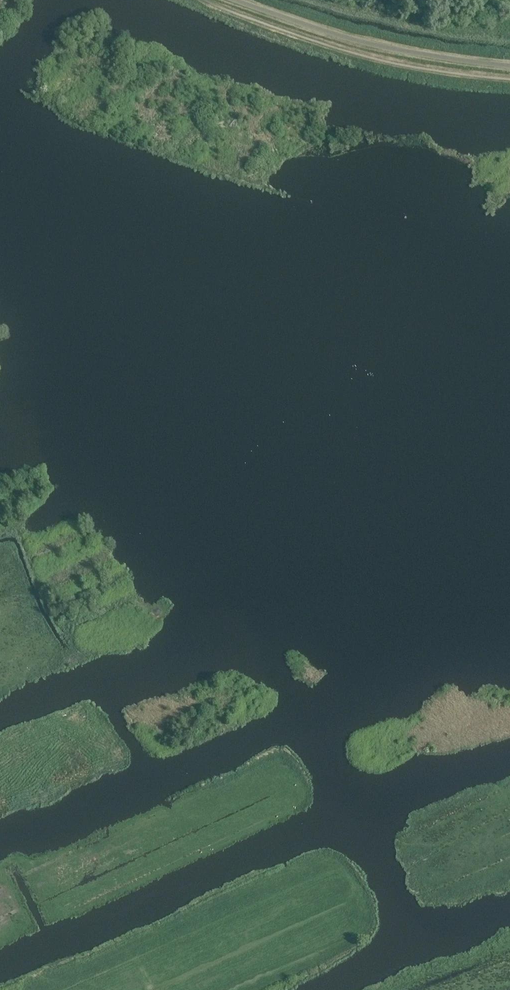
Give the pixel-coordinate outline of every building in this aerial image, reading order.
[(86,708),(79,715),(85,721),(93,714),(86,708)]
